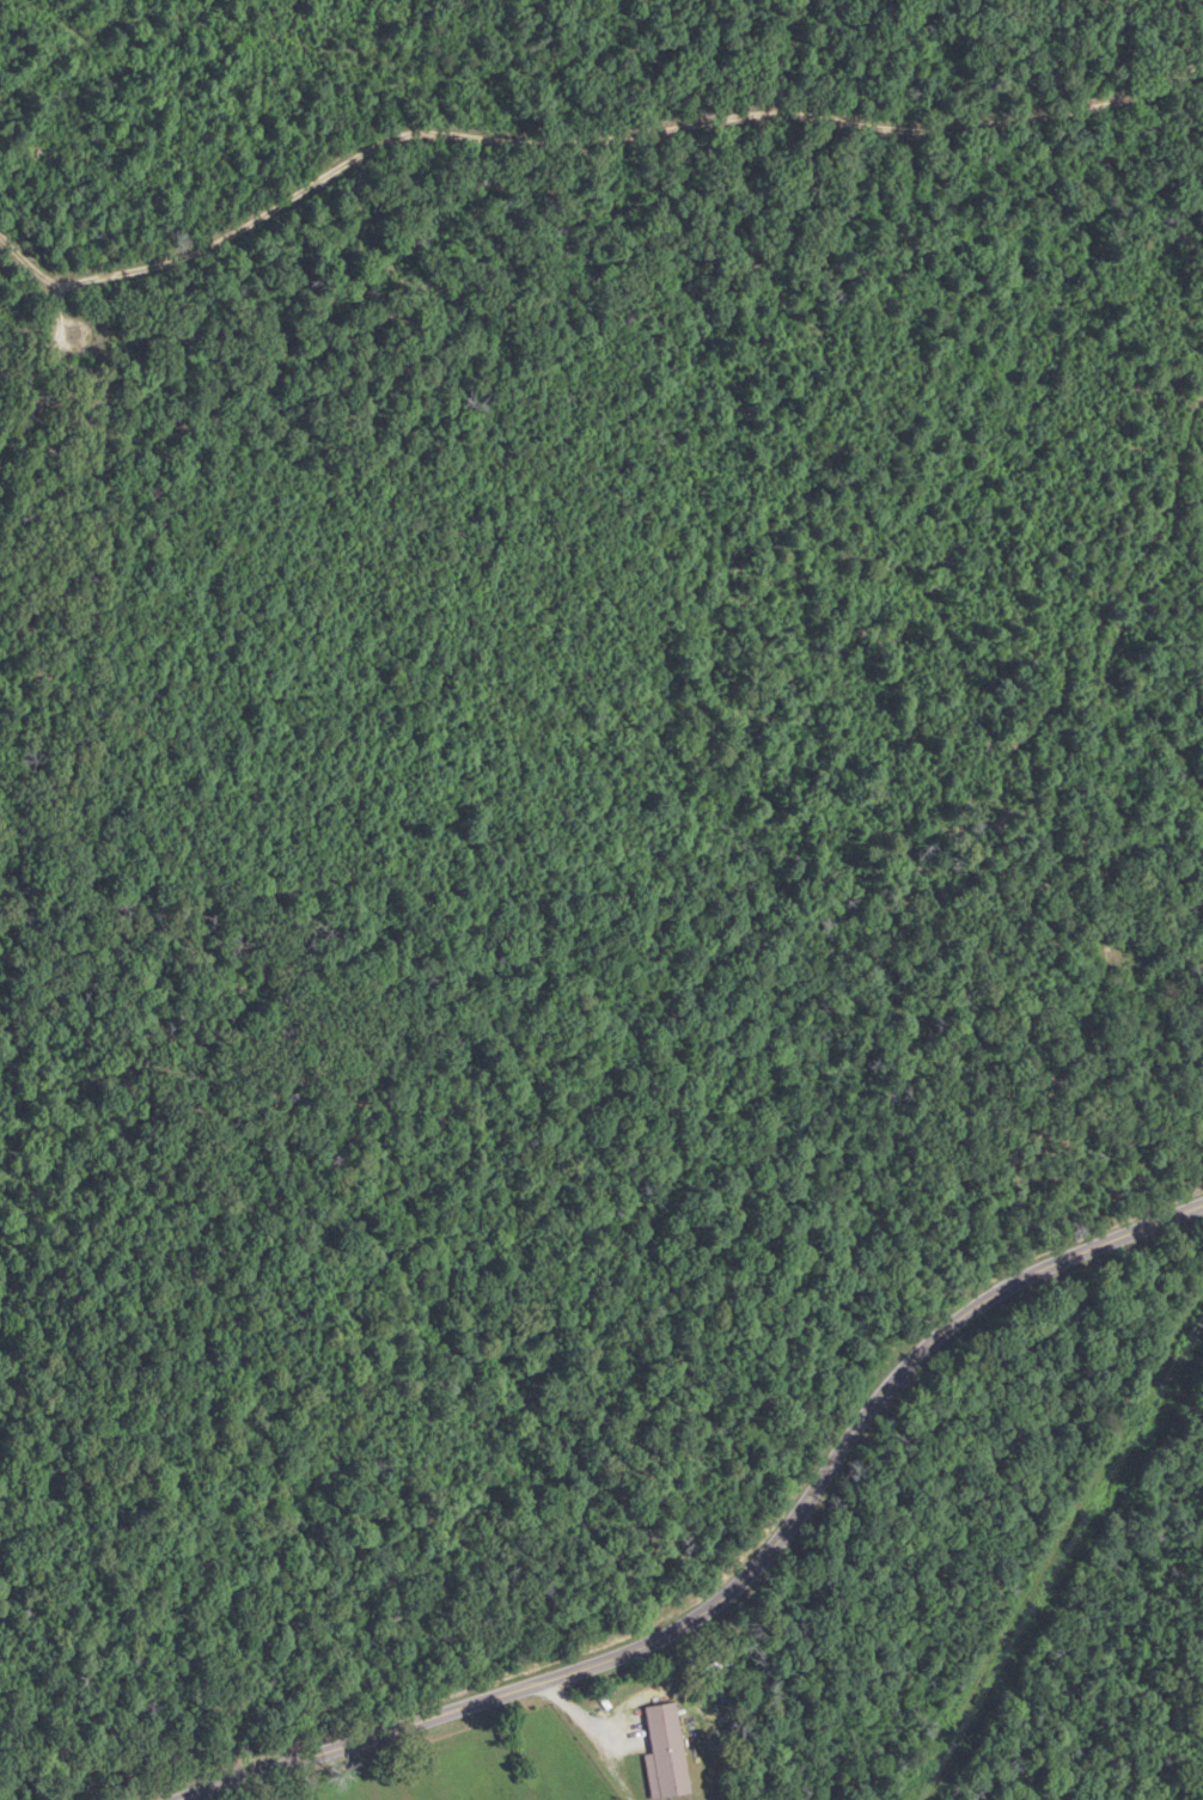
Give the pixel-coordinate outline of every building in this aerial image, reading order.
[(642,1708),(650,1754),(642,1755),(649,1799),(653,1799),(688,1795),(674,1703),(642,1708)]
